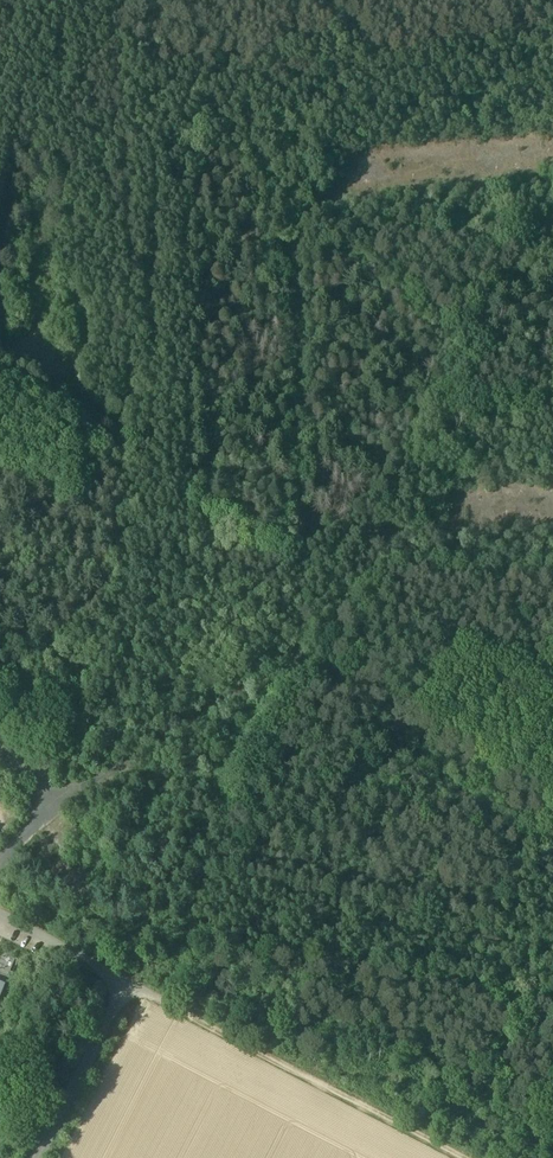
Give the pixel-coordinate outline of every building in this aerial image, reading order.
[(503,208),(484,209),(486,225),(505,223),(503,208)] [(82,832),(71,822),(61,834),(72,844),(82,832)] [(168,847),(162,847),(158,850),(158,856),(161,860),(168,860),(171,856),(171,850),(168,847)] [(0,984),(0,1013),(10,989),(0,984)]
